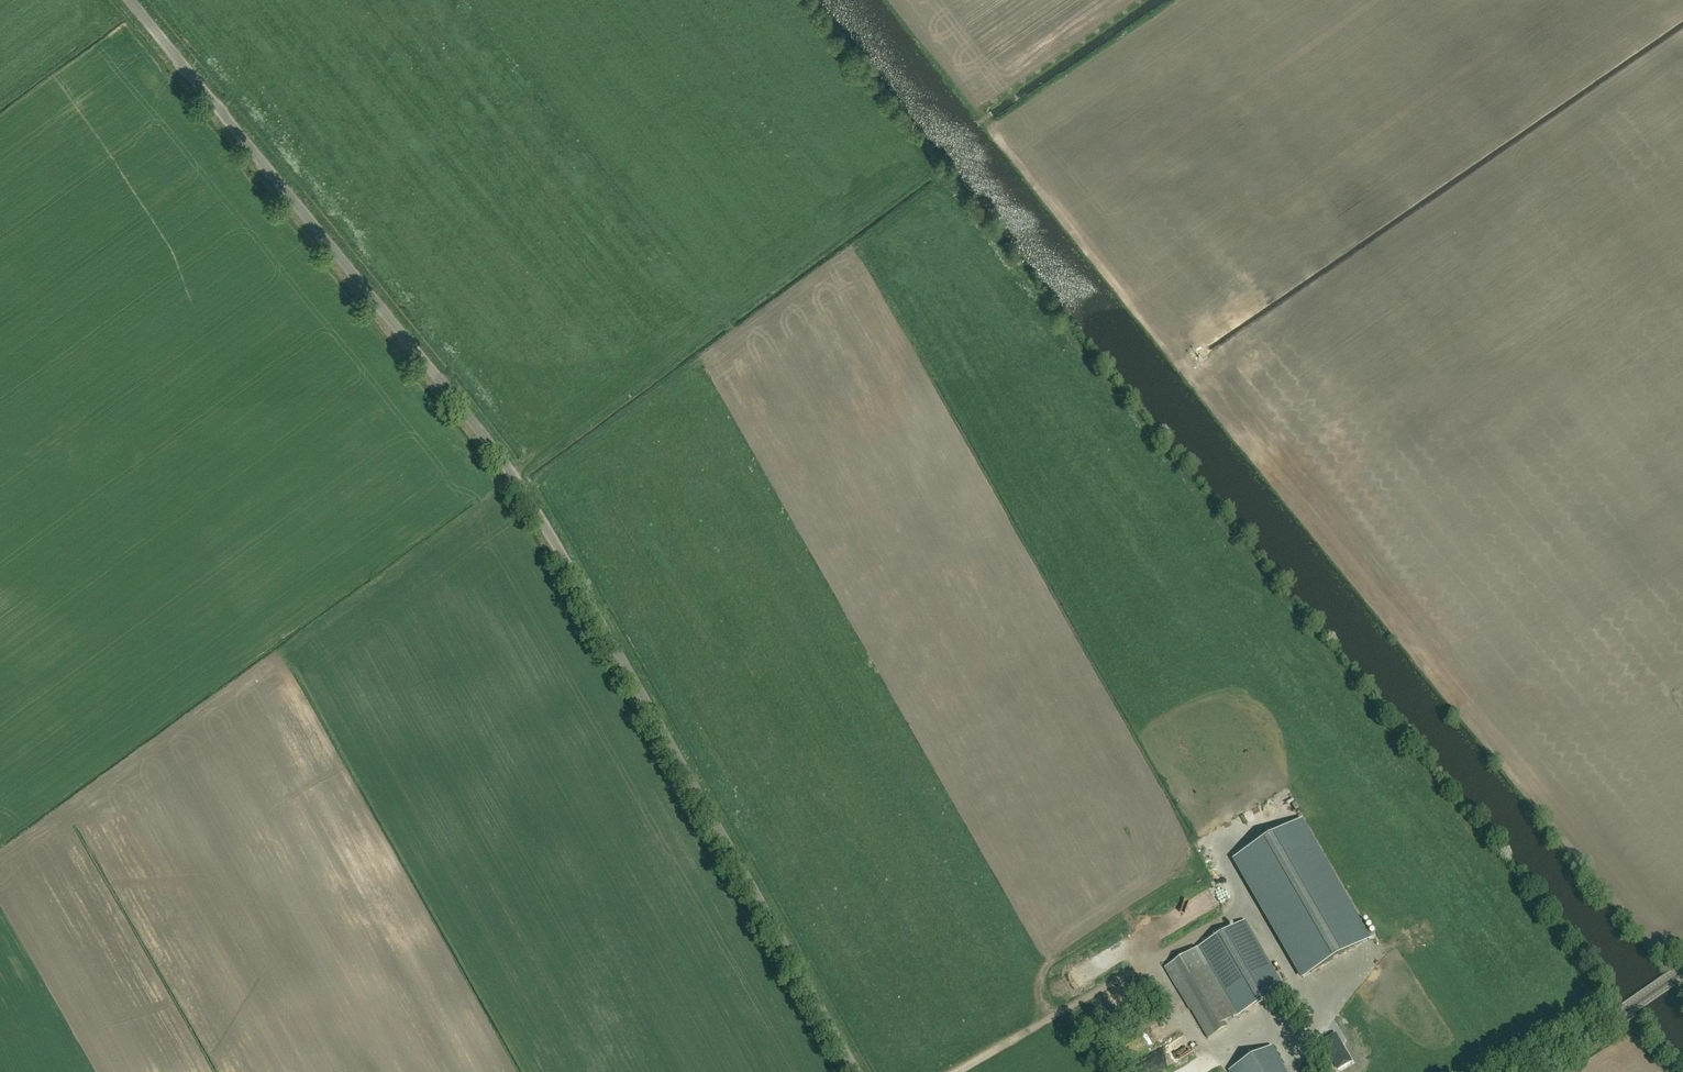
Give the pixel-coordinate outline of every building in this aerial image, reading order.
[(1369,940),(1301,821),(1234,860),(1303,978),(1369,940)] [(1245,921),(1197,948),(1197,949),(1165,967),(1190,1010),(1191,1010),(1208,1038),(1227,1027),(1224,1022),(1236,1016),(1284,989),(1245,921)] [(1351,1061),(1335,1034),(1322,1042),(1338,1069),(1350,1062),(1351,1061)] [(1272,1046),(1229,1071),(1230,1071),(1287,1071),(1272,1046)] [(1177,1059),(1173,1052),(1143,1068),(1146,1071),(1153,1071),(1177,1059)]
